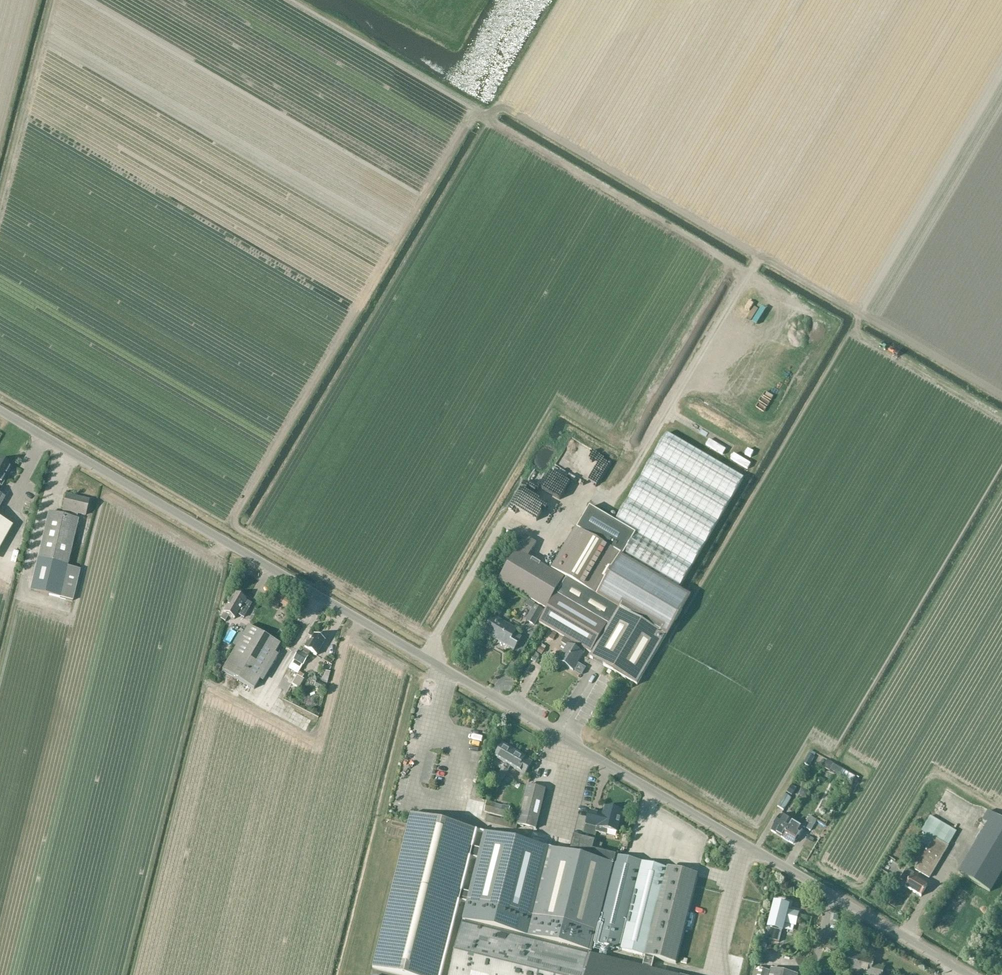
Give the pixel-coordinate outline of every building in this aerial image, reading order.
[(667,637),(665,637),(689,595),(679,590),(744,479),(667,434),(615,523),(589,507),(551,570),(529,557),(537,543),(526,536),(499,581),(547,610),(540,623),(555,632),(558,634),(565,638),(561,644),(566,646),(558,662),(574,672),(586,650),(591,653),(607,625),(609,626),(590,658),(638,686),(667,637)] [(762,457),(765,452),(758,449),(755,454),(762,457)] [(758,469),(761,463),(744,454),(741,460),(758,469)] [(12,467),(0,461),(0,487),(12,467)] [(745,484),(749,487),(755,479),(737,468),(734,472),(747,481),(745,484)] [(86,518),(89,502),(66,496),(62,516),(48,513),(30,591),(73,601),(81,570),(68,567),(79,520),(77,520),(78,516),(86,518)] [(13,527),(7,524),(0,519),(0,549),(13,527)] [(225,623),(229,616),(235,620),(238,615),(244,619),(251,605),(245,601),(246,600),(234,594),(223,613),(224,613),(220,620),(225,623)] [(277,596),(271,607),(277,610),(283,599),(277,596)] [(526,621),(535,626),(544,611),(535,606),(526,621)] [(518,631),(511,627),(494,617),(484,634),(514,651),(515,649),(522,638),(516,634),(518,631)] [(260,681),(263,683),(278,656),(275,654),(280,646),(247,627),(222,671),(255,690),(260,681)] [(325,642),(314,635),(309,643),(307,643),(303,649),(304,650),(302,654),(298,652),(289,668),(298,673),(308,658),(310,653),(316,657),(325,642)] [(296,676),(291,685),(298,689),(303,680),(296,676)] [(602,688),(609,692),(613,683),(606,680),(602,688)] [(316,682),(314,686),(317,688),(316,690),(320,691),(320,689),(323,691),(325,686),(316,682)] [(293,709),(301,715),(304,711),(297,705),(293,709)] [(516,771),(524,777),(532,763),(525,759),(526,757),(503,744),(495,758),(505,764),(497,779),(503,782),(511,767),(517,771),(516,771)] [(809,755),(804,764),(809,767),(814,758),(809,755)] [(828,761),(824,768),(830,771),(834,764),(828,761)] [(859,782),(863,777),(844,764),(840,769),(859,782)] [(517,829),(518,826),(537,830),(547,790),(527,786),(518,824),(487,816),(486,822),(517,829)] [(793,795),(797,789),(791,786),(787,792),(793,795)] [(834,797),(827,793),(824,799),(831,803),(834,797)] [(784,811),(791,799),(785,795),(778,807),(784,811)] [(818,808),(823,811),(827,804),(822,801),(818,808)] [(508,818),(511,808),(487,802),(484,813),(508,818)] [(591,810),(587,824),(583,841),(574,839),(570,854),(485,833),(481,850),(472,848),(476,831),(412,815),(373,969),(396,974),(440,974),(458,901),(468,904),(450,974),(671,974),(660,972),(652,970),(655,959),(660,961),(676,965),(698,877),(660,867),(617,856),(593,850),(597,833),(606,835),(608,831),(617,833),(623,812),(607,807),(604,818),(601,817),(602,813),(591,810)] [(1001,873),(1001,820),(988,812),(982,821),(987,825),(958,874),(990,893),(1001,873)] [(793,845),(804,829),(780,815),(771,832),(793,845)] [(814,827),(817,822),(816,822),(817,821),(810,817),(807,823),(803,822),(801,827),(804,828),(811,831),(814,827)] [(930,817),(922,832),(926,835),(921,843),(929,847),(915,871),(930,879),(957,833),(930,817)] [(819,841),(812,836),(807,846),(814,850),(819,841)] [(594,843),(593,850),(600,852),(602,845),(594,843)] [(921,897),(928,886),(912,877),(915,874),(907,869),(900,880),(907,884),(905,888),(921,897)] [(780,944),(785,923),(795,925),(795,923),(797,922),(798,918),(797,917),(797,914),(788,911),(788,908),(775,905),(771,920),(766,940),(780,944)] [(857,949),(842,946),(840,955),(845,956),(841,974),(853,974),(854,974),(862,974),(882,974),(883,969),(873,967),(875,960),(856,956),(857,949)]
